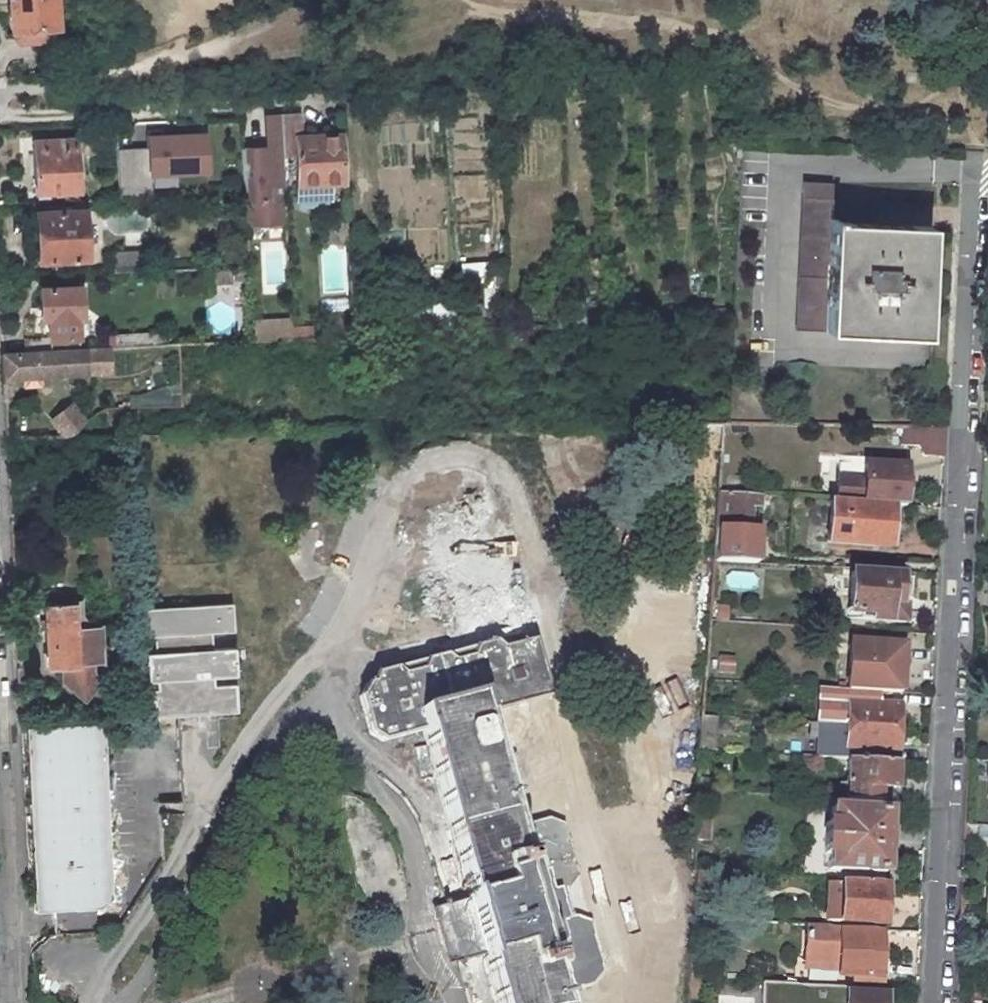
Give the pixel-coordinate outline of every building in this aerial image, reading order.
[(9,29),(13,29),(14,38),(19,41),(48,40),(52,36),(51,27),(55,27),(53,0),(8,0),(9,29)] [(300,137),(299,116),(281,117),(282,142),(283,155),(297,154),(296,137),(300,137)] [(282,142),(281,117),(272,118),(271,148),(242,149),(244,192),(246,221),(287,219),(283,155),(282,142)] [(149,194),(148,175),(208,172),(206,132),(146,135),(147,149),(117,150),(119,196),(149,194)] [(300,137),(296,137),(297,154),(298,184),(327,183),(346,182),(343,135),(300,137)] [(33,141),(35,192),(78,190),(76,139),(33,141)] [(832,183),(803,182),(803,198),(831,199),(832,183)] [(299,199),(329,197),(327,183),(298,184),(299,199)] [(825,331),(830,221),(831,199),(803,198),(796,330),(825,331)] [(66,211),(36,212),(38,261),(86,259),(83,200),(65,201),(66,211)] [(845,227),(839,337),(939,342),(940,320),(944,232),(845,227)] [(112,256),(106,256),(106,270),(112,269),(113,273),(151,271),(151,251),(112,252),(112,256)] [(80,287),(39,289),(40,310),(48,310),(49,319),(49,338),(24,338),(24,352),(84,350),(83,337),(78,338),(76,319),(82,319),(80,287)] [(292,320),(252,322),(253,342),(293,341),(293,328),(292,320)] [(314,327),(293,328),(293,341),(314,340),(314,327)] [(99,336),(100,346),(158,342),(157,332),(99,336)] [(24,352),(2,353),(3,379),(110,372),(108,349),(84,350),(24,352)] [(72,401),(49,421),(64,438),(87,418),(72,401)] [(124,421),(103,421),(103,436),(125,435),(124,421)] [(946,455),(948,428),(945,427),(922,427),(900,427),(900,444),(917,444),(922,453),(946,455)] [(907,465),(865,464),(862,502),(893,504),(904,505),(907,465)] [(748,494),(719,492),(714,560),(757,562),(757,531),(736,530),(736,523),(734,523),(735,504),(746,505),(748,494)] [(862,502),(831,500),(828,542),(890,547),(893,504),(862,502)] [(901,576),(851,573),(848,618),(905,621),(907,603),(899,602),(901,576)] [(144,650),(147,717),(238,712),(237,679),(236,679),(234,645),(211,646),(210,632),(234,631),(232,601),(141,605),(143,633),(153,633),(154,649),(144,650)] [(73,604),(44,606),(47,666),(64,666),(65,682),(84,700),(103,680),(95,673),(95,663),(103,662),(102,651),(104,650),(104,641),(102,640),(101,627),(90,628),(88,621),(86,618),(83,615),(83,604),(73,604)] [(716,621),(726,621),(727,607),(716,607),(716,621)] [(484,714),(517,705),(528,702),(551,696),(535,638),(502,646),(496,641),(484,642),(446,652),(374,670),(367,683),(359,696),(369,733),(382,741),(422,730),(417,711),(478,695),(484,714)] [(903,643),(850,640),(848,688),(900,691),(903,643)] [(515,828),(526,825),(524,818),(519,818),(515,806),(520,804),(515,789),(510,789),(508,777),(512,775),(507,759),(503,760),(509,751),(495,755),(492,743),(484,714),(478,695),(417,711),(422,730),(468,899),(442,908),(447,927),(445,928),(449,944),(452,944),(452,948),(452,954),(455,957),(457,965),(483,957),(496,1002),(562,1002),(559,992),(515,828)] [(900,704),(849,702),(848,723),(899,726),(900,704)] [(703,751),(715,752),(717,718),(705,717),(703,751)] [(22,723),(31,909),(111,905),(102,719),(22,723)] [(899,726),(848,723),(846,746),(898,749),(899,726)] [(835,740),(803,738),(802,755),(834,757),(835,740)] [(897,761),(849,758),(847,798),(880,800),(880,786),(896,787),(897,761)] [(702,790),(712,791),(713,780),(703,779),(702,790)] [(888,810),(832,807),(831,822),(826,822),(824,852),(829,852),(828,868),(884,871),(886,849),(888,849),(889,833),(887,832),(888,810)] [(826,919),(839,920),(841,882),(828,881),(826,919)] [(839,920),(883,923),(886,884),(841,882),(839,920)] [(838,973),(848,974),(885,975),(887,933),(882,933),(882,931),(840,928),(840,926),(806,923),(805,932),(803,933),(803,937),(805,938),(804,951),(816,964),(838,965),(838,973)] [(848,986),(883,988),(884,988),(885,975),(848,974),(848,986)] [(762,980),(761,1002),(885,1002),(885,992),(847,990),(847,986),(762,980)]
